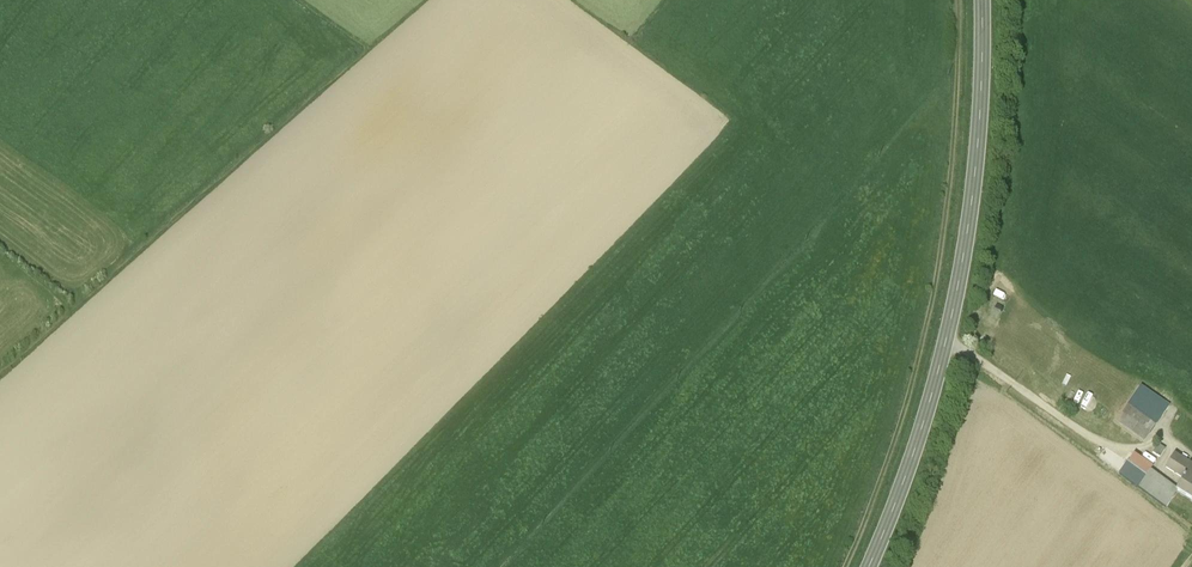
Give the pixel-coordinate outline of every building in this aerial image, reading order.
[(1119,423),(1147,441),(1170,409),(1142,390),(1119,423)] [(1154,470),(1134,456),(1119,476),(1166,510),(1176,496),(1173,494),(1175,493),(1150,475),(1154,470)] [(1175,493),(1173,494),(1176,496),(1191,508),(1191,471),(1175,458),(1165,473),(1181,484),(1175,493)]
